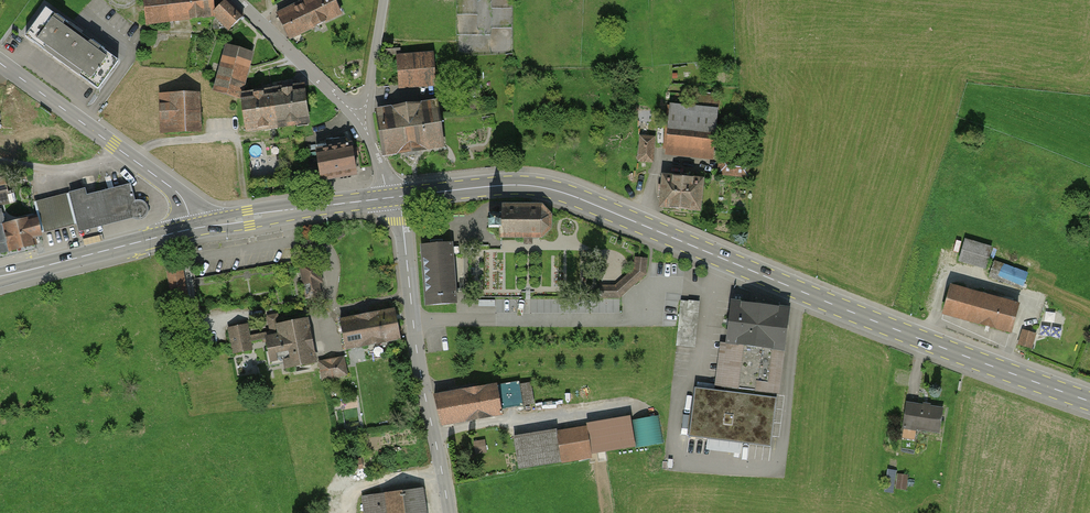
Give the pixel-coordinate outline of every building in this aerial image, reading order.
[(171,0),(144,0),(146,22),(169,20),(167,7),(171,6),(171,0)] [(171,6),(167,7),(169,20),(191,17),(189,0),(171,0),(171,6)] [(191,17),(211,15),(209,0),(189,0),(191,17)] [(243,15),(227,0),(213,15),(229,30),(243,15)] [(303,3),(315,26),(340,14),(334,0),(310,0),(303,3)] [(303,3),(278,16),(289,39),(315,26),(303,3)] [(82,35),(46,9),(26,36),(62,63),(82,35)] [(118,61),(82,35),(62,63),(98,89),(118,61)] [(237,98),(250,52),(228,46),(214,91),(237,98)] [(426,53),(391,56),(394,86),(429,82),(426,53)] [(272,93),(277,125),(307,121),(302,89),(272,93)] [(197,93),(159,94),(161,132),(198,130),(197,93)] [(242,98),(247,130),(277,125),(272,93),(242,98)] [(439,101),(377,109),(382,152),(444,144),(439,101)] [(717,111),(670,106),(666,149),(713,154),(717,111)] [(654,138),(640,137),(638,160),(652,161),(654,138)] [(755,145),(738,143),(737,151),(754,153),(755,145)] [(314,154),(318,179),(359,172),(355,148),(314,154)] [(750,160),(721,158),(719,173),(748,176),(750,160)] [(703,179),(663,176),(660,206),(699,210),(703,179)] [(84,189),(70,193),(77,224),(136,209),(130,185),(86,196),(84,189)] [(76,224),(68,193),(34,202),(42,233),(76,224)] [(532,236),(541,236),(550,227),(550,215),(542,206),(500,206),(500,215),(500,227),(500,236),(525,236),(525,239),(532,239),(532,236)] [(36,244),(34,237),(41,236),(37,217),(5,224),(1,210),(0,210),(0,253),(36,244)] [(500,215),(489,215),(489,227),(500,227),(500,215)] [(991,248),(964,240),(959,259),(986,267),(991,248)] [(426,308),(458,306),(453,245),(421,248),(426,308)] [(321,281),(317,262),(301,266),(307,297),(320,294),(317,281),(321,281)] [(994,262),(989,275),(1022,287),(1027,274),(994,262)] [(185,295),(181,264),(167,266),(171,291),(177,290),(177,296),(185,295)] [(953,283),(944,312),(1011,331),(1019,302),(953,283)] [(694,346),(698,302),(682,301),(677,344),(694,346)] [(787,309),(732,302),(727,344),(722,344),(716,392),(695,389),(689,436),(770,446),(787,309)] [(394,309),(341,320),(346,349),(400,338),(394,309)] [(315,362),(307,318),(278,324),(280,335),(266,338),(270,359),(285,357),(287,367),(315,362)] [(246,325),(229,328),(234,353),(251,349),(246,325)] [(1035,333),(1023,330),(1019,344),(1031,347),(1035,333)] [(343,357),(320,362),(323,379),(347,374),(343,357)] [(518,382),(434,396),(442,423),(500,413),(500,409),(522,405),(518,382)] [(942,408),(908,403),(904,426),(938,431),(942,408)] [(664,442),(662,413),(639,415),(641,444),(664,442)] [(630,421),(514,439),(518,467),(562,460),(561,457),(634,446),(630,421)] [(894,491),(898,470),(889,468),(886,489),(894,491)] [(421,491),(365,498),(367,512),(424,512),(421,491)]
